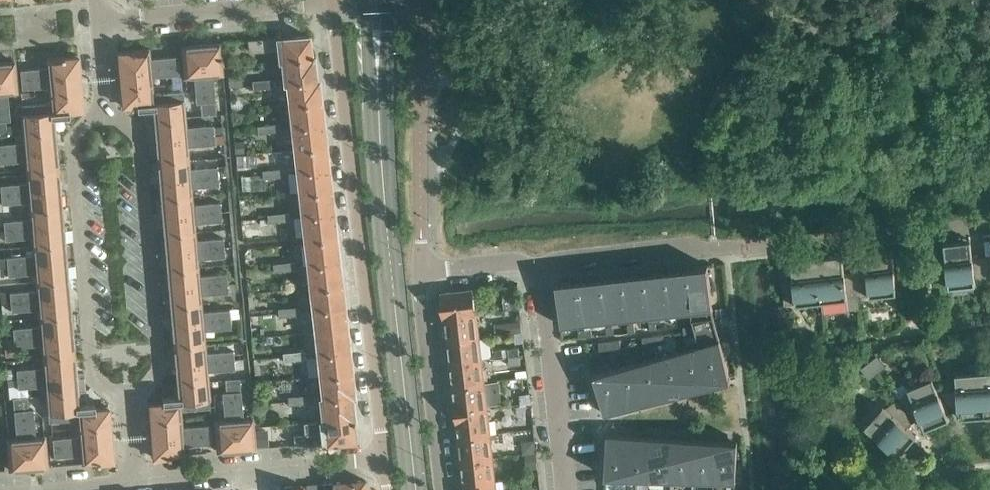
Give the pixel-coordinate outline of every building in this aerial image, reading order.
[(280,60),(282,60),(313,56),(313,53),(311,53),(309,35),(249,40),(250,51),(278,48),(280,60)] [(219,44),(201,45),(207,103),(215,102),(213,75),(222,74),(219,44)] [(196,103),(201,103),(207,103),(201,45),(183,47),(185,77),(194,76),(196,103)] [(118,52),(120,70),(178,65),(177,56),(149,58),(148,49),(118,52)] [(21,70),(21,79),(80,74),(78,56),(48,58),(48,67),(21,70)] [(285,82),(288,82),(316,79),(315,71),(318,70),(317,58),(314,59),(314,56),(313,56),(282,60),(285,82)] [(0,62),(0,110),(2,134),(7,133),(6,120),(10,120),(8,92),(17,91),(14,61),(0,62)] [(120,70),(122,89),(150,87),(149,77),(172,75),(172,83),(182,83),(180,65),(178,65),(120,70)] [(50,86),(51,95),(82,93),(80,74),(21,79),(22,88),(50,86)] [(275,79),(264,80),(265,88),(276,87),(275,79)] [(288,82),(290,104),(321,101),(319,79),(316,79),(288,82)] [(265,88),(264,80),(253,81),(253,89),(265,88)] [(137,109),(145,108),(145,103),(183,100),(182,91),(151,94),(150,87),(122,89),(123,106),(137,105),(137,109)] [(51,95),(52,103),(53,117),(70,116),(69,111),(83,110),(82,93),(51,95)] [(153,108),(154,122),(185,119),(183,100),(145,103),(145,108),(153,108)] [(290,104),(293,127),(324,124),(321,101),(290,104)] [(207,103),(201,103),(202,116),(208,115),(216,114),(215,106),(215,102),(207,103)] [(22,105),(24,134),(55,131),(53,117),(52,103),(22,105)] [(154,122),(156,140),(223,134),(222,125),(213,126),(213,125),(186,127),(185,119),(154,122)] [(280,124),(269,125),(269,133),(281,132),(280,124)] [(293,127),(295,149),(326,146),(324,124),(293,127)] [(269,133),(269,125),(257,126),(258,134),(269,133)] [(56,148),(55,131),(24,134),(25,141),(0,143),(0,153),(56,148)] [(156,140),(158,158),(188,156),(187,146),(223,143),(223,134),(156,140)] [(295,149),(297,171),(329,168),(326,146),(295,149)] [(27,170),(58,167),(56,148),(0,153),(0,163),(27,160),(27,170)] [(158,162),(160,181),(226,175),(224,157),(221,157),(222,166),(189,168),(188,159),(158,162)] [(284,168),(273,169),(274,177),(285,176),(284,168)] [(287,194),(300,193),(331,190),(329,168),(297,171),(299,190),(287,191),(287,194)] [(274,177),(273,169),(262,170),(263,178),(274,177)] [(2,195),(60,190),(58,171),(28,173),(28,183),(0,185),(0,194),(1,194),(2,195)] [(160,181),(161,199),(192,196),(191,187),(227,184),(226,175),(160,181)] [(30,202),(31,210),(61,207),(60,190),(2,195),(2,204),(30,202)] [(300,193),(302,215),(334,212),(331,190),(300,193)] [(161,199),(163,217),(221,212),(220,201),(192,204),(192,196),(161,199)] [(4,221),(5,231),(63,226),(61,207),(31,210),(31,219),(4,221)] [(163,217),(164,235),(195,232),(194,223),(221,221),(221,212),(163,217)] [(289,212),(278,213),(279,221),(290,220),(289,212)] [(302,215),(304,238),(336,235),(334,212),(302,215)] [(279,221),(278,213),(267,214),(268,222),(279,221)] [(33,237),(34,246),(64,243),(63,226),(5,231),(5,239),(33,237)] [(164,235),(166,252),(224,247),(223,239),(223,237),(196,240),(195,232),(164,235)] [(305,240),(305,243),(337,240),(337,237),(336,235),(304,238),(305,240)] [(305,243),(307,265),(339,262),(337,240),(305,243)] [(987,281),(984,256),(973,257),(972,244),(963,245),(962,240),(944,243),(949,287),(976,283),(987,281)] [(7,257),(8,266),(66,261),(64,243),(34,246),(35,255),(7,257)] [(166,252),(168,271),(198,268),(197,258),(225,256),(224,247),(166,252)] [(867,269),(856,270),(859,296),(870,294),(870,295),(897,292),(892,248),(874,250),(875,255),(866,256),(867,269)] [(822,301),(823,312),(860,308),(859,296),(856,270),(845,272),(844,259),(835,260),(834,255),(817,257),(822,301)] [(796,303),(822,301),(817,257),(800,259),(801,264),(792,264),(793,277),(782,278),(785,304),(796,303)] [(36,273),(37,282),(67,279),(66,261),(8,266),(8,275),(36,273)] [(285,271),(284,262),(273,263),(274,272),(285,271)] [(295,262),(284,262),(285,271),(295,270),(295,262)] [(307,265),(310,287),(342,285),(339,262),(307,265)] [(708,265),(687,267),(692,311),(691,311),(692,319),(692,320),(714,315),(708,265)] [(687,267),(665,269),(670,313),(691,311),(692,311),(687,267)] [(169,288),(226,283),(235,283),(234,274),(226,275),(226,273),(199,276),(198,268),(168,271),(169,288)] [(665,269),(644,272),(648,316),(670,313),(665,269)] [(644,272),(622,274),(627,318),(648,316),(644,272)] [(622,274),(601,277),(606,320),(627,318),(622,274)] [(601,277),(579,279),(584,320),(584,323),(606,320),(601,277)] [(10,292),(11,302),(69,297),(67,279),(37,282),(37,290),(10,292)] [(584,323),(584,320),(579,279),(557,281),(562,325),(584,323)] [(169,288),(171,306),(201,303),(200,294),(227,292),(226,283),(169,288)] [(310,287),(312,310),(344,307),(342,285),(310,287)] [(441,292),(443,316),(477,312),(474,288),(441,292)] [(39,309),(40,318),(71,315),(69,297),(11,302),(11,311),(39,309)] [(171,306),(172,324),(230,319),(229,309),(202,311),(201,303),(171,306)] [(300,306),(289,307),(289,315),(301,314),(300,306)] [(289,315),(289,307),(278,308),(278,316),(289,315)] [(312,310),(315,332),(347,329),(344,307),(312,310)] [(515,309),(503,311),(499,311),(500,319),(516,317),(515,309)] [(447,337),(448,339),(479,335),(477,312),(443,316),(443,317),(445,317),(446,326),(445,328),(446,336),(447,337)] [(13,328),(14,338),(72,333),(71,315),(40,318),(41,326),(13,328)] [(699,344),(710,382),(710,385),(732,379),(714,315),(692,320),(693,325),(696,334),(699,344)] [(172,324),(174,342),(204,340),(204,330),(231,328),(230,319),(172,324)] [(693,325),(684,326),(684,335),(696,334),(693,325)] [(315,332),(317,354),(349,351),(347,329),(315,332)] [(42,345),(43,354),(74,351),(72,333),(14,338),(4,339),(6,356),(15,355),(14,347),(42,345)] [(664,334),(653,335),(654,344),(665,343),(664,334)] [(449,352),(450,362),(482,359),(479,335),(448,339),(448,342),(446,344),(447,351),(449,352)] [(654,344),(653,335),(642,336),(643,345),(654,344)] [(610,349),(621,348),(620,339),(609,340),(610,349)] [(610,349),(609,340),(599,341),(600,350),(610,349)] [(174,346),(176,365),(233,360),(233,350),(206,353),(205,343),(174,346)] [(699,344),(678,350),(690,390),(710,385),(710,382),(699,344)] [(509,347),(510,356),(520,355),(519,346),(509,347)] [(678,350),(658,356),(669,396),(690,390),(678,350)] [(305,351),(294,352),(294,359),(306,358),(305,351)] [(317,354),(319,376),(352,373),(349,351),(317,354)] [(294,359),(294,352),(282,353),(283,360),(294,359)] [(878,354),(870,361),(878,372),(887,365),(878,354)] [(520,355),(510,356),(511,364),(521,363),(520,355)] [(17,379),(76,374),(74,356),(43,358),(44,367),(7,370),(8,380),(17,379)] [(658,356),(657,356),(637,361),(648,402),(669,396),(658,356)] [(453,383),(453,386),(485,382),(482,359),(450,362),(451,373),(450,374),(451,382),(453,383)] [(176,365),(177,383),(207,380),(207,371),(234,369),(234,368),(241,368),(240,360),(233,360),(176,365)] [(637,361),(616,367),(627,408),(648,402),(637,361)] [(878,372),(870,361),(861,369),(870,379),(878,372)] [(616,367),(594,373),(605,413),(627,408),(616,367)] [(985,415),(982,371),(956,373),(957,390),(943,391),(949,405),(958,405),(959,412),(968,412),(968,416),(985,415)] [(982,371),(985,415),(989,415),(989,371),(982,371)] [(319,376),(321,397),(352,396),(354,395),(354,393),(352,373),(319,376)] [(46,385),(47,394),(77,392),(76,374),(17,379),(18,388),(46,385)] [(523,377),(515,378),(505,379),(507,392),(525,390),(523,377)] [(932,421),(934,425),(950,418),(933,377),(908,388),(909,390),(900,397),(916,420),(921,417),(924,424),(932,421)] [(240,378),(231,379),(237,450),(255,448),(253,418),(243,418),(240,378)] [(237,450),(231,379),(225,379),(226,392),(222,392),(224,420),(215,421),(218,451),(237,450)] [(207,380),(177,383),(179,397),(170,397),(171,403),(209,399),(207,380)] [(485,382),(453,386),(453,389),(452,391),(453,399),(455,400),(456,409),(487,406),(485,382)] [(77,392),(47,394),(48,414),(87,410),(86,405),(78,406),(77,392)] [(300,404),(299,395),(288,396),(288,401),(289,405),(300,404)] [(310,395),(299,395),(300,404),(310,403),(310,395)] [(320,398),(322,420),(354,418),(355,418),(354,416),(357,416),(355,404),(353,404),(352,396),(321,397),(320,398)] [(29,468),(23,397),(13,398),(17,439),(8,439),(10,470),(29,468)] [(28,397),(23,397),(29,468),(47,467),(45,436),(35,437),(33,409),(29,410),(28,397)] [(149,403),(150,421),(181,419),(180,410),(210,407),(209,399),(171,403),(170,397),(162,398),(163,402),(149,403)] [(914,421),(898,399),(886,407),(884,406),(866,426),(899,455),(911,441),(908,438),(913,431),(908,426),(914,421)] [(79,419),(80,428),(110,425),(109,407),(95,408),(95,404),(86,405),(87,410),(48,414),(49,422),(79,419)] [(459,436),(459,437),(490,433),(488,410),(456,414),(457,425),(456,427),(457,435),(459,436)] [(354,418),(322,420),(321,421),(322,432),(294,435),(295,444),(355,440),(353,422),(354,421),(354,418)] [(150,421),(152,439),(210,434),(209,425),(182,427),(181,419),(150,421)] [(53,438),(54,448),(112,443),(110,425),(80,428),(80,436),(53,438)] [(460,450),(461,460),(493,457),(490,433),(459,437),(459,440),(457,441),(458,449),(460,450)] [(630,434),(629,434),(607,433),(606,475),(628,476),(630,434)] [(210,434),(152,439),(154,457),(184,454),(183,445),(211,443),(210,434)] [(652,435),(651,435),(630,434),(628,476),(650,477),(652,435)] [(673,436),(652,435),(650,477),(671,478),(673,436)] [(695,437),(694,437),(673,436),(671,478),(693,479),(695,437)] [(716,438),(715,438),(695,437),(693,479),(714,480),(716,438)] [(521,453),(521,454),(532,453),(530,438),(518,440),(519,454),(521,453)] [(737,439),(716,438),(714,480),(713,489),(736,489),(738,439),(737,439)] [(112,443),(54,448),(54,457),(82,454),(83,463),(114,461),(112,443)] [(532,453),(521,454),(522,462),(523,470),(533,468),(532,461),(532,453)] [(464,482),(464,484),(496,480),(493,457),(461,460),(463,472),(461,473),(462,481),(464,482)] [(366,485),(364,483),(364,479),(334,483),(335,489),(367,489),(366,485)] [(496,480),(464,484),(464,486),(463,488),(463,489),(497,489),(496,480)]
